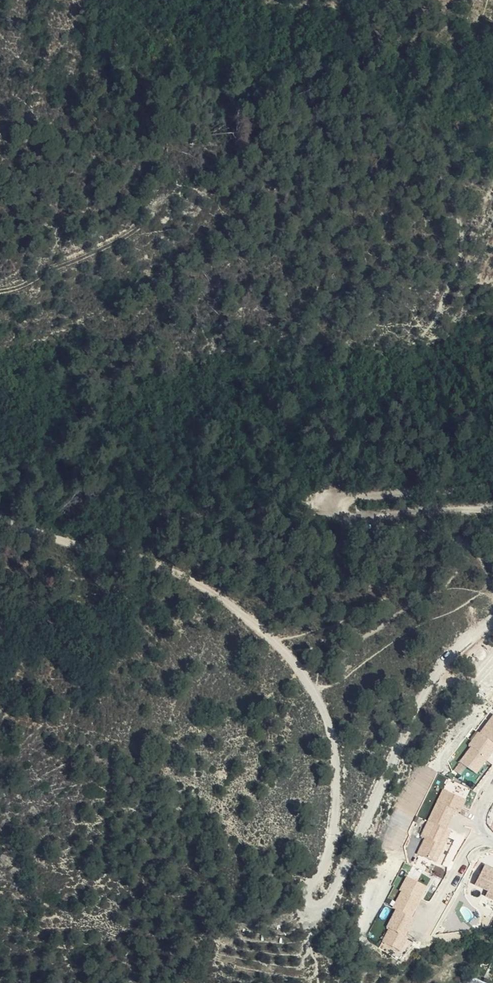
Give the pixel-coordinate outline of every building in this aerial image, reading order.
[(481,733),(492,742),(492,717),(481,733)] [(470,742),(472,744),(461,759),(479,772),(492,754),(492,742),(481,733),(478,731),(470,742)] [(427,836),(420,851),(438,859),(452,829),(448,827),(457,808),(461,810),(466,798),(444,788),(423,834),(427,836)] [(486,865),(476,886),(488,892),(486,897),(492,900),(492,869),(486,865)] [(397,907),(411,915),(428,885),(408,875),(401,888),(404,890),(395,906),(397,907)] [(411,915),(397,907),(387,925),(390,926),(382,940),(401,950),(409,935),(407,935),(416,918),(411,915)]
